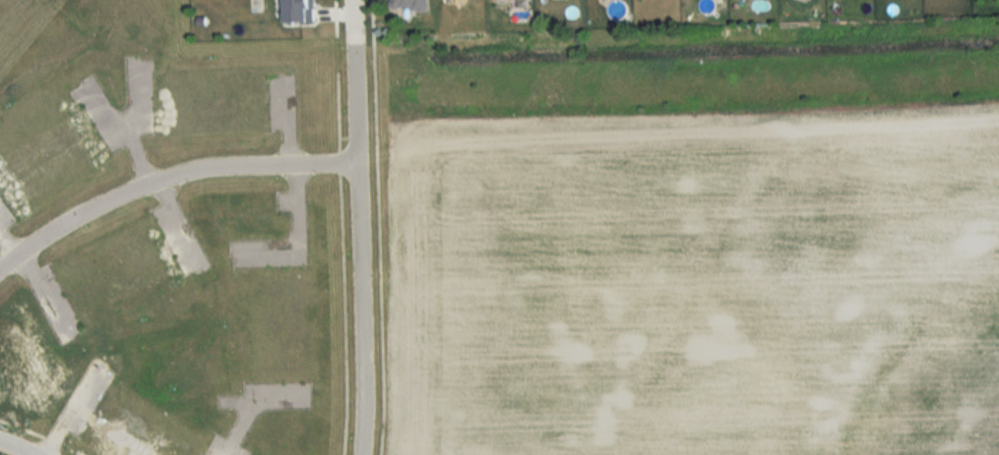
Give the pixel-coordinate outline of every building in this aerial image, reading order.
[(285,23),(315,23),(315,0),(285,0),(285,23)] [(391,11),(430,10),(430,0),(391,0),(391,11)]
